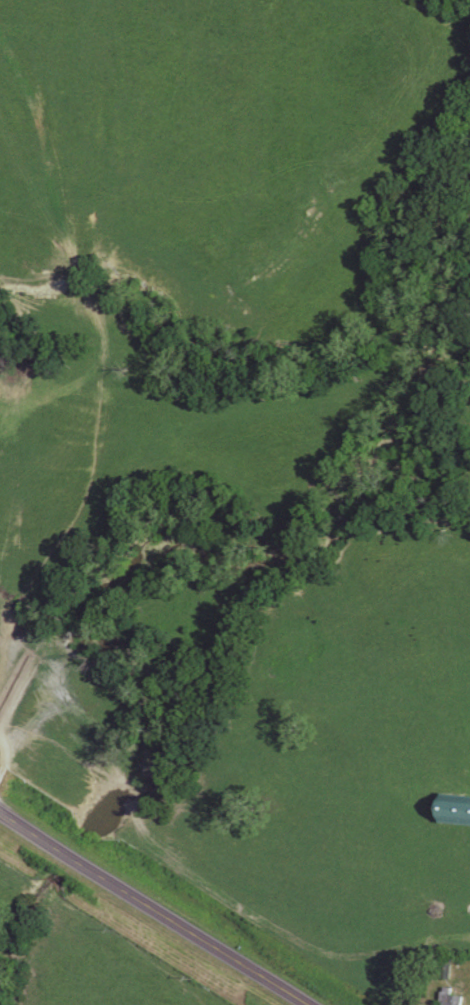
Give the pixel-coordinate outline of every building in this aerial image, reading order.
[(443,794),(441,822),(469,824),(469,796),(443,794)] [(459,996),(443,999),(445,1004),(461,1004),(459,996)]
